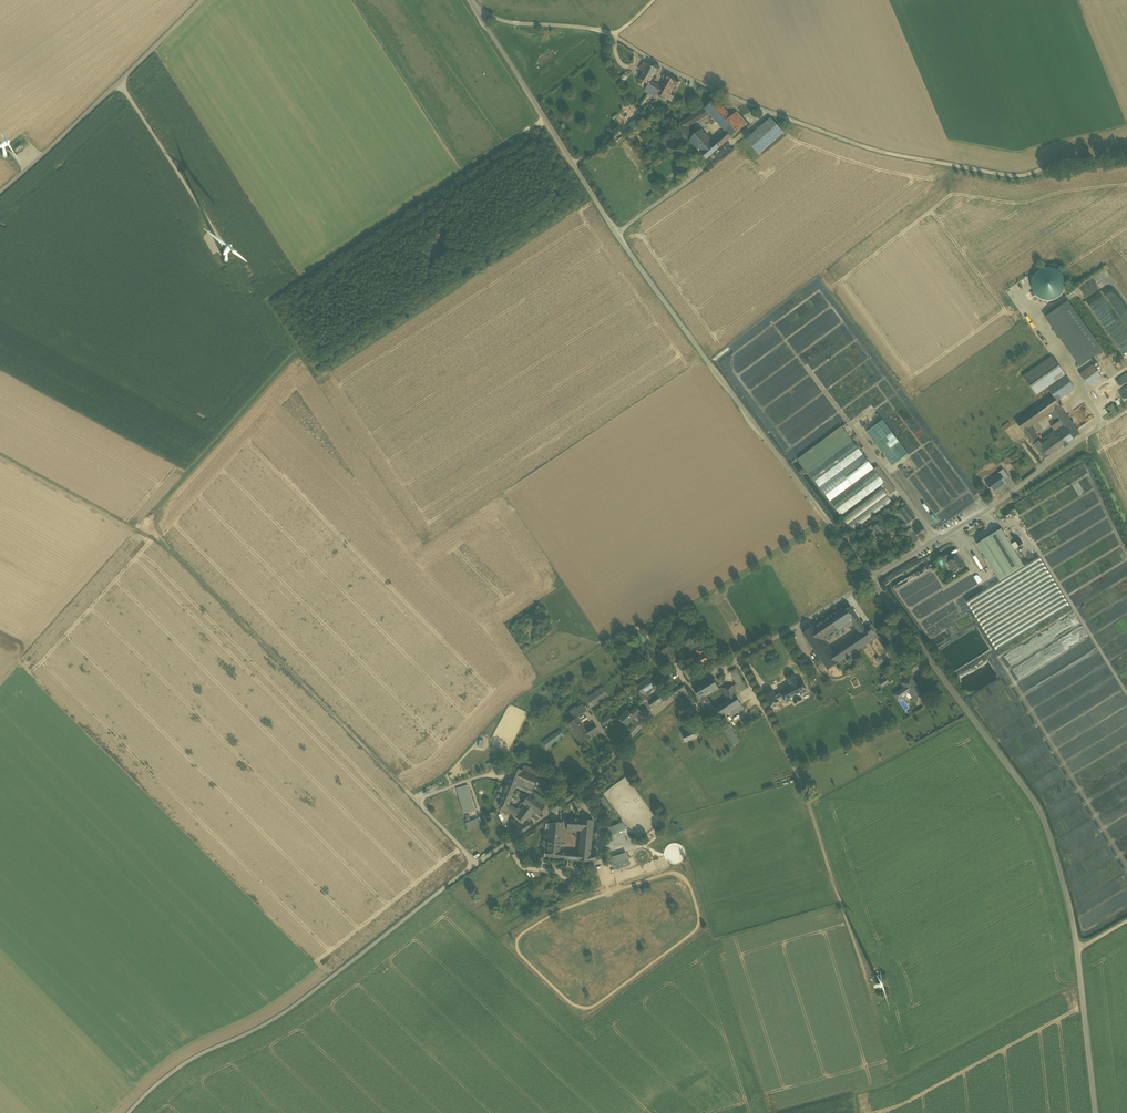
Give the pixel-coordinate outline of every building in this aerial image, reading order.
[(648,65),(639,80),(648,85),(649,85),(651,81),(657,70),(648,65)] [(658,94),(658,95),(667,100),(675,86),(677,87),(680,82),(669,75),(666,81),(658,94)] [(658,94),(651,90),(655,83),(651,81),(649,85),(648,85),(645,92),(656,98),(658,95),(658,94)] [(731,116),(715,99),(704,109),(731,138),(742,128),(731,116)] [(647,117),(653,113),(649,106),(643,110),(647,117)] [(707,116),(701,111),(694,115),(700,121),(707,116)] [(737,112),(731,116),(742,128),(747,123),(737,112)] [(693,137),(686,128),(700,121),(694,115),(676,126),(689,141),(693,137)] [(634,130),(647,123),(643,116),(630,123),(634,130)] [(770,118),(746,140),(759,155),(783,133),(770,118)] [(693,137),(689,141),(697,150),(709,139),(702,130),(693,137)] [(723,136),(715,143),(719,148),(727,141),(723,136)] [(709,139),(697,150),(706,160),(719,148),(715,143),(714,144),(709,139)] [(431,247),(423,250),(428,261),(436,257),(431,247)] [(1044,268),(1041,270),(1037,272),(1035,274),(1033,278),(1032,281),(1031,285),(1032,289),(1033,292),(1034,294),(1035,295),(1038,298),(1041,300),(1045,301),(1048,301),(1052,301),(1056,300),(1059,297),(1062,295),(1064,292),(1065,288),(1065,284),(1065,280),(1063,277),(1061,274),(1058,271),(1055,269),(1052,268),(1048,268),(1044,268)] [(1068,302),(1044,318),(1080,367),(1103,351),(1068,302)] [(1051,356),(1023,377),(1037,396),(1047,389),(1065,375),(1051,356)] [(1102,378),(1093,365),(1079,374),(1089,388),(1102,378)] [(1065,375),(1047,389),(1050,393),(1052,396),(1057,402),(1075,389),(1065,375)] [(1036,408),(1052,396),(1050,393),(1033,405),(1036,408)] [(1036,408),(1016,423),(1023,433),(1030,428),(1032,427),(1050,414),(1060,406),(1057,402),(1052,396),(1036,408)] [(1060,406),(1050,414),(1055,420),(1058,418),(1064,413),(1060,406)] [(1064,413),(1058,418),(1060,421),(1063,425),(1067,430),(1074,439),(1080,434),(1064,413)] [(866,432),(892,466),(908,454),(882,420),(866,432)] [(1063,425),(1060,421),(1051,427),(1054,431),(1054,432),(1063,425)] [(1009,422),(1002,427),(1005,431),(1011,426),(1009,422)] [(1046,437),(1048,439),(1050,442),(1067,430),(1063,425),(1054,432),(1054,431),(1046,437)] [(842,426),(798,459),(840,515),(882,484),(884,483),(874,469),(842,426)] [(1039,436),(1032,427),(1030,428),(1036,438),(1039,436)] [(1030,428),(1023,433),(1033,445),(1039,441),(1036,438),(1030,428)] [(1067,430),(1050,442),(1057,451),(1074,439),(1067,430)] [(1048,439),(1041,445),(1050,456),(1057,451),(1050,442),(1048,439)] [(1041,445),(1039,441),(1033,445),(1044,460),(1050,456),(1041,445)] [(878,466),(874,469),(884,483),(882,484),(891,495),(897,491),(878,466)] [(1084,467),(1074,466),(1074,479),(1076,479),(1076,481),(1087,481),(1087,471),(1084,471),(1084,467)] [(843,519),(852,531),(891,502),(882,489),(843,519)] [(1032,497),(1014,507),(1019,515),(1023,513),(1025,516),(1029,513),(1028,510),(1033,507),(1031,503),(1034,501),(1032,497)] [(907,505),(898,512),(908,525),(917,518),(907,505)] [(881,522),(873,528),(871,526),(865,530),(869,535),(875,531),(880,537),(888,531),(881,522)] [(1001,529),(976,544),(999,581),(1024,566),(1014,550),(1011,545),(1001,529)] [(919,540),(913,532),(909,535),(915,543),(919,540)] [(1016,542),(1011,545),(1014,550),(1019,547),(1016,542)] [(950,554),(942,559),(945,565),(948,563),(954,560),(950,554)] [(999,581),(966,602),(996,651),(1069,606),(1039,557),(1024,566),(999,581)] [(963,567),(957,558),(954,560),(948,563),(954,573),(963,567)] [(917,573),(893,585),(896,591),(912,583),(912,582),(919,578),(917,573)] [(856,628),(861,624),(850,608),(845,611),(843,607),(840,608),(804,633),(828,670),(855,652),(860,649),(876,638),(873,633),(876,630),(872,625),(833,651),(825,641),(852,622),(856,628)] [(672,647),(668,650),(667,649),(663,652),(664,654),(660,658),(665,665),(670,661),(671,663),(673,661),(672,659),(677,655),(672,647)] [(700,657),(694,660),(699,668),(708,663),(704,655),(701,651),(697,653),(700,657)] [(683,672),(690,680),(695,675),(688,667),(683,672)] [(909,667),(902,673),(906,679),(914,673),(909,667)] [(742,681),(736,669),(730,672),(736,684),(737,684),(742,681)] [(712,677),(702,683),(709,695),(719,689),(712,677)] [(655,687),(648,678),(636,687),(640,691),(645,687),(648,692),(655,687)] [(883,687),(890,683),(887,678),(880,682),(883,687)] [(911,678),(902,684),(905,688),(894,696),(898,701),(911,692),(913,694),(911,696),(917,705),(923,701),(919,696),(922,694),(911,678)] [(742,681),(737,684),(741,691),(747,688),(742,681)] [(702,683),(693,689),(700,700),(709,695),(702,683)] [(603,686),(585,698),(591,708),(610,696),(603,686)] [(735,686),(723,689),(726,701),(735,696),(738,695),(735,686)] [(661,694),(649,701),(652,708),(665,701),(661,694)] [(726,701),(714,709),(715,709),(720,719),(724,717),(730,713),(741,705),(735,696),(726,701)] [(714,709),(709,700),(702,704),(703,706),(706,705),(711,712),(715,709),(714,709)] [(741,705),(730,713),(732,716),(744,709),(741,705)] [(720,719),(715,709),(711,712),(717,722),(720,719)] [(628,711),(620,720),(626,726),(635,717),(628,711)] [(600,721),(604,727),(613,720),(609,714),(600,721)] [(720,719),(717,722),(725,734),(732,729),(724,717),(720,719)] [(590,737),(585,730),(577,718),(567,725),(579,744),(590,737)] [(585,730),(590,737),(598,731),(594,725),(585,730)] [(547,750),(565,736),(560,729),(542,743),(547,750)] [(732,729),(725,734),(733,746),(739,742),(732,731),(732,730),(732,729)] [(683,736),(686,742),(697,738),(698,735),(697,733),(694,731),(683,736)] [(468,784),(456,788),(463,814),(476,811),(468,784)] [(507,785),(499,805),(506,811),(515,788),(507,785)] [(540,804),(534,812),(538,816),(545,807),(540,804)] [(529,819),(534,812),(524,805),(521,810),(518,808),(512,815),(522,823),(526,817),(529,819)] [(479,818),(466,823),(468,829),(481,825),(479,818)] [(582,820),(568,819),(567,822),(567,830),(581,831),(582,820)] [(593,820),(582,820),(581,831),(578,861),(589,862),(596,860),(595,855),(590,856),(593,820)] [(613,835),(627,829),(624,821),(610,827),(613,835)] [(563,823),(549,823),(549,824),(548,830),(546,851),(544,851),(544,858),(565,860),(566,853),(560,853),(562,830),(563,823)] [(616,869),(631,865),(627,852),(612,857),(616,869)]
